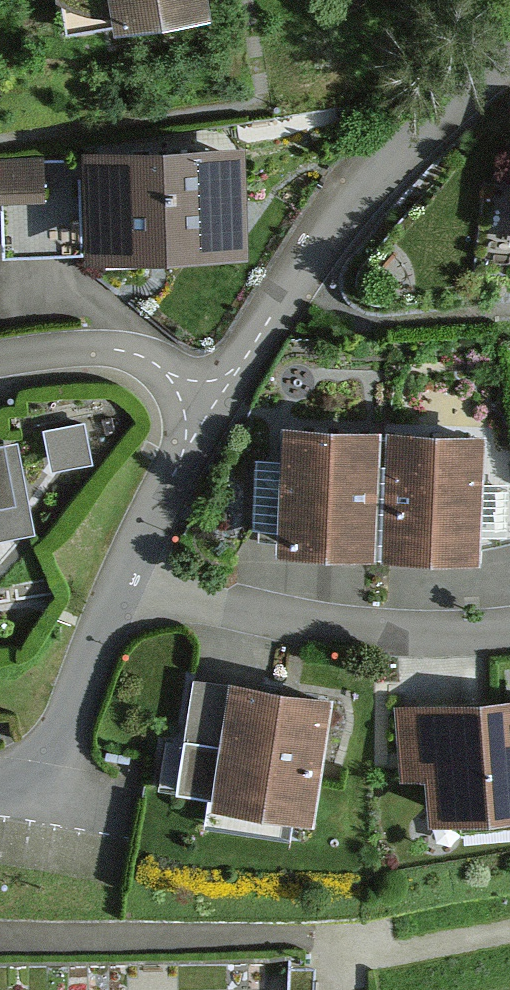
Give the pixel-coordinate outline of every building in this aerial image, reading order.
[(23,29),(177,19),(176,0),(21,0),(23,29)] [(0,140),(0,272),(202,276),(204,144),(0,140)] [(384,424),(293,420),(289,531),(379,535),(384,424)] [(87,421),(48,430),(56,467),(95,458),(87,421)] [(475,427),(384,424),(379,535),(470,539),(475,427)] [(30,532),(15,449),(0,451),(0,537),(30,532)] [(296,700),(185,678),(160,801),(271,824),(296,700)] [(367,698),(371,819),(509,815),(509,726),(509,693),(367,698)]
